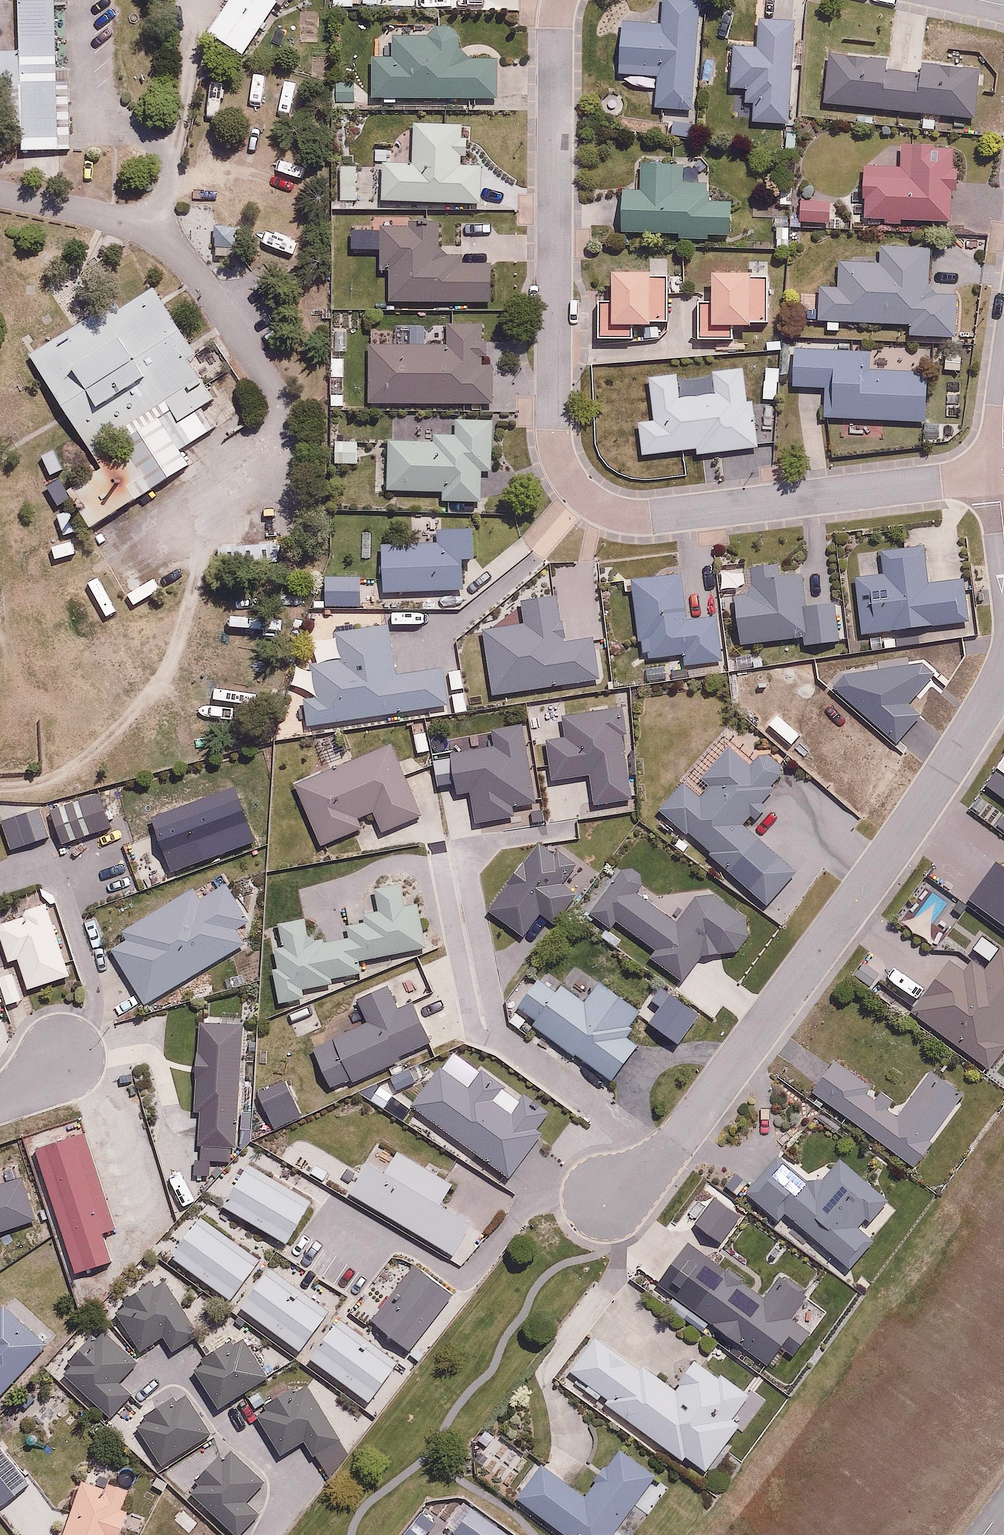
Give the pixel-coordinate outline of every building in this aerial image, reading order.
[(45,0),(2,0),(4,63),(0,63),(0,97),(5,97),(7,162),(51,160),(45,0)] [(261,0),(220,0),(194,40),(230,63),(268,5),(261,0)] [(329,11),(358,10),(358,0),(329,0),(329,11)] [(701,0),(660,0),(659,26),(622,24),(620,75),(657,77),(656,107),(697,109),(701,0)] [(792,124),(794,20),(759,19),(759,43),(735,43),(735,90),(746,90),(746,103),(755,103),(755,124),(792,124)] [(357,61),(358,107),(484,105),(484,63),(444,63),(444,39),(379,40),(379,60),(357,61)] [(828,54),(824,104),(977,116),(980,67),(920,62),(920,72),(888,70),(889,59),(828,54)] [(369,170),(369,210),(469,212),(470,174),(448,173),(449,137),(396,136),(395,171),(369,170)] [(863,162),(862,220),(956,221),(957,148),(901,148),(901,162),(863,162)] [(622,187),(622,233),(680,233),(680,240),(732,240),(732,201),(713,201),(713,187),(683,187),(683,160),(640,160),(640,187),(622,187)] [(834,200),(799,200),(799,224),(834,224),(834,200)] [(424,231),(365,234),(367,283),(374,282),(375,313),(479,309),(478,274),(445,276),(445,266),(426,266),(424,231)] [(823,281),(822,320),(911,322),(911,335),(959,336),(960,294),(928,293),(930,246),(879,245),(878,262),(838,261),(837,282),(823,281)] [(668,270),(612,272),(612,301),(596,301),(597,342),(639,341),(639,327),(655,326),(655,322),(669,322),(668,270)] [(770,272),(711,272),(712,300),(695,300),(696,343),(738,343),(738,329),(756,329),(756,325),(771,325),(770,272)] [(78,451),(194,380),(142,294),(104,317),(98,308),(20,356),(78,451)] [(436,349),(355,351),(357,415),(484,412),(483,372),(473,372),(472,332),(436,333),(436,349)] [(865,347),(794,345),(793,390),(825,391),(824,420),(930,423),(931,367),(865,366),(865,347)] [(194,438),(182,418),(156,433),(169,454),(194,438)] [(176,468),(147,421),(108,445),(137,491),(176,468)] [(377,449),(376,499),(432,500),(431,513),(465,514),(466,484),(478,484),(479,430),(441,428),(440,443),(419,442),(419,450),(377,449)] [(347,447),(323,448),(324,474),(348,473),(347,447)] [(76,529),(137,491),(117,459),(56,496),(76,529)] [(375,553),(376,600),(458,597),(457,570),(471,570),(470,536),(410,538),(411,551),(375,553)] [(928,582),(925,543),(853,550),(861,637),(971,627),(967,579),(928,582)] [(737,586),(742,644),(802,639),(803,646),(842,642),(839,602),(807,605),(804,574),(782,576),(781,563),(755,565),(756,585),(737,586)] [(685,574),(629,578),(633,625),(636,625),(637,640),(645,639),(646,659),(685,656),(685,664),(719,661),(716,615),(688,617),(685,574)] [(312,590),(313,615),(349,614),(348,589),(312,590)] [(468,641),(479,706),(586,687),(579,648),(552,652),(544,606),(508,612),(512,634),(468,641)] [(292,705),(296,734),(438,712),(432,673),(384,680),(376,631),(323,639),(326,662),(300,666),(306,703),(292,705)] [(610,715),(553,722),(555,743),(537,746),(543,790),(583,785),(587,816),(623,811),(610,715)] [(521,810),(510,735),(480,739),(483,757),(440,763),(446,803),(460,802),(464,828),(502,822),(501,813),(521,810)] [(684,783),(660,810),(769,909),(800,875),(744,825),(752,816),(758,822),(773,806),(766,800),(778,787),(773,783),(787,768),(763,746),(749,761),(731,745),(705,774),(715,783),(701,798),(684,783)] [(382,747),(285,790),(313,852),(354,834),(351,825),(364,820),(372,839),(414,820),(382,747)] [(1003,776),(1003,757),(995,769),(1003,776)] [(225,798),(144,826),(162,878),(243,850),(225,798)] [(97,837),(86,803),(42,818),(54,851),(97,837)] [(0,825),(0,861),(38,848),(28,816),(0,825)] [(578,867),(536,836),(479,914),(521,945),(541,918),(554,927),(580,892),(567,882),(578,867)] [(742,954),(752,941),(747,916),(717,893),(696,895),(677,920),(641,892),(647,884),(625,867),(587,917),(614,937),(622,926),(656,952),(650,960),(683,986),(706,957),(742,954)] [(107,948),(142,1006),(245,943),(239,933),(254,924),(223,872),(125,930),(128,936),(107,948)] [(269,944),(279,1004),(303,1000),(301,989),(334,983),(333,978),(362,973),(361,962),(429,950),(421,904),(364,913),(366,922),(347,925),(349,937),(311,944),(307,918),(280,922),(283,942),(269,944)] [(39,909),(0,920),(0,968),(10,966),(17,992),(59,979),(39,909)] [(992,1071),(1003,1054),(1003,945),(999,941),(977,969),(957,954),(913,1012),(992,1071)] [(507,1022),(527,1035),(532,1028),(615,1083),(640,1045),(629,1038),(647,1011),(575,963),(564,979),(544,966),(507,1022)] [(311,1047),(333,1093),(433,1046),(411,1000),(399,1006),(389,985),(359,999),(369,1020),(311,1047)] [(814,1088),(915,1166),(965,1100),(925,1069),(895,1108),(835,1061),(814,1088)] [(440,1066),(410,1108),(512,1181),(545,1136),(536,1130),(550,1111),(526,1094),(512,1114),(492,1100),(503,1086),(482,1071),(470,1088),(440,1066)] [(284,1080),(257,1093),(276,1133),(304,1120),(284,1080)] [(395,1096),(377,1085),(367,1100),(384,1112),(395,1096)] [(88,1133),(35,1149),(73,1274),(115,1261),(107,1235),(117,1232),(88,1133)] [(789,1213),(851,1273),(878,1243),(864,1230),(888,1204),(837,1157),(813,1184),(779,1153),(744,1192),(779,1224),(789,1213)] [(472,1226),(363,1164),(346,1194),(455,1256),(472,1226)] [(312,1202),(246,1167),(223,1210),(289,1245),(312,1202)] [(38,1224),(22,1173),(0,1180),(0,1237),(38,1224)] [(717,1200),(698,1225),(723,1244),(742,1219),(717,1200)] [(258,1260),(200,1218),(171,1257),(229,1300),(258,1260)] [(690,1243),(658,1285),(768,1368),(780,1352),(794,1362),(815,1334),(797,1319),(811,1300),(780,1276),(763,1299),(690,1243)] [(415,1266),(370,1319),(412,1354),(457,1301),(415,1266)] [(328,1311),(270,1271),(241,1312),(299,1352),(328,1311)] [(160,1278),(111,1310),(142,1356),(166,1340),(174,1352),(198,1336),(160,1278)] [(42,1353),(0,1312),(0,1395),(42,1353)] [(397,1361),(339,1322),(312,1362),(370,1401),(397,1361)] [(58,1373),(109,1419),(134,1391),(126,1385),(143,1366),(100,1328),(58,1373)] [(599,1332),(569,1374),(709,1473),(741,1428),(732,1421),(751,1394),(700,1358),(679,1389),(599,1332)] [(190,1366),(219,1414),(270,1383),(241,1335),(190,1366)] [(343,1445),(305,1384),(256,1415),(284,1459),(303,1447),(314,1464),(343,1445)] [(133,1423),(160,1466),(211,1433),(184,1390),(133,1423)] [(230,1446),(186,1493),(231,1534),(246,1534),(264,1516),(249,1501),(267,1481),(230,1446)] [(565,1534),(613,1534),(658,1478),(619,1447),(582,1494),(544,1464),(518,1498),(565,1534)] [(113,1518),(107,1516),(114,1496),(71,1481),(52,1534),(107,1534),(113,1518)] [(431,1534),(481,1534),(448,1511),(431,1534)]
